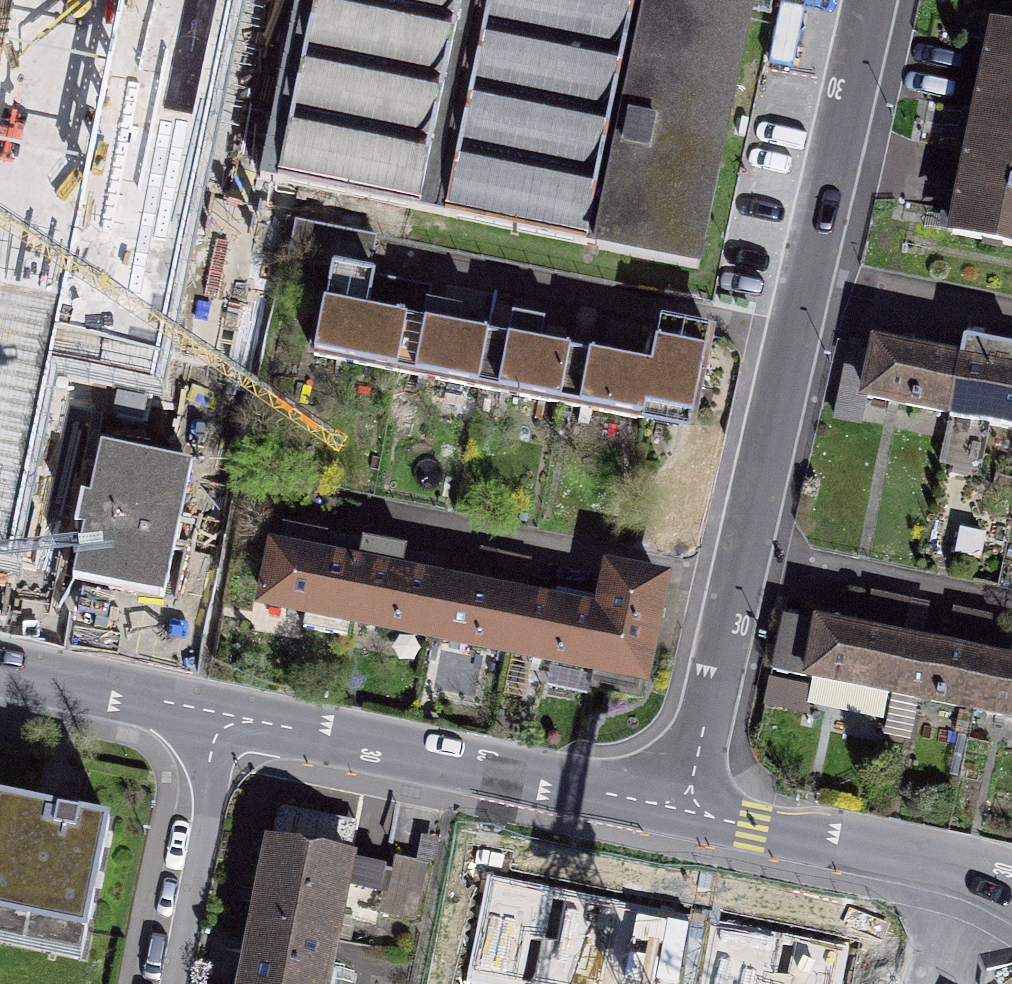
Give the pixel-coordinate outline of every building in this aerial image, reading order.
[(288,198),(448,226),(495,0),(328,0),(288,198)] [(448,226),(589,259),(644,0),(495,0),(448,226)] [(589,259),(716,286),(778,0),(644,0),(589,259)] [(989,36),(944,245),(1011,263),(1011,42),(989,36)] [(405,336),(317,319),(307,370),(395,388),(405,336)] [(486,353),(420,340),(410,392),(476,404),(486,353)] [(587,371),(577,423),(686,444),(705,350),(659,341),(651,383),(587,371)] [(859,411),(1011,441),(1011,381),(867,353),(859,411)] [(567,372),(497,358),(488,404),(558,418),(567,372)] [(192,478),(94,461),(71,592),(169,610),(192,478)] [(592,617),(267,554),(253,625),(650,701),(671,591),(600,577),(592,617)] [(785,627),(775,687),(1011,739),(1011,673),(785,627)] [(91,974),(116,832),(0,811),(0,958),(91,974)] [(257,846),(242,925),(342,943),(356,864),(257,846)] [(231,983),(334,983),(342,943),(242,925),(231,983)]
